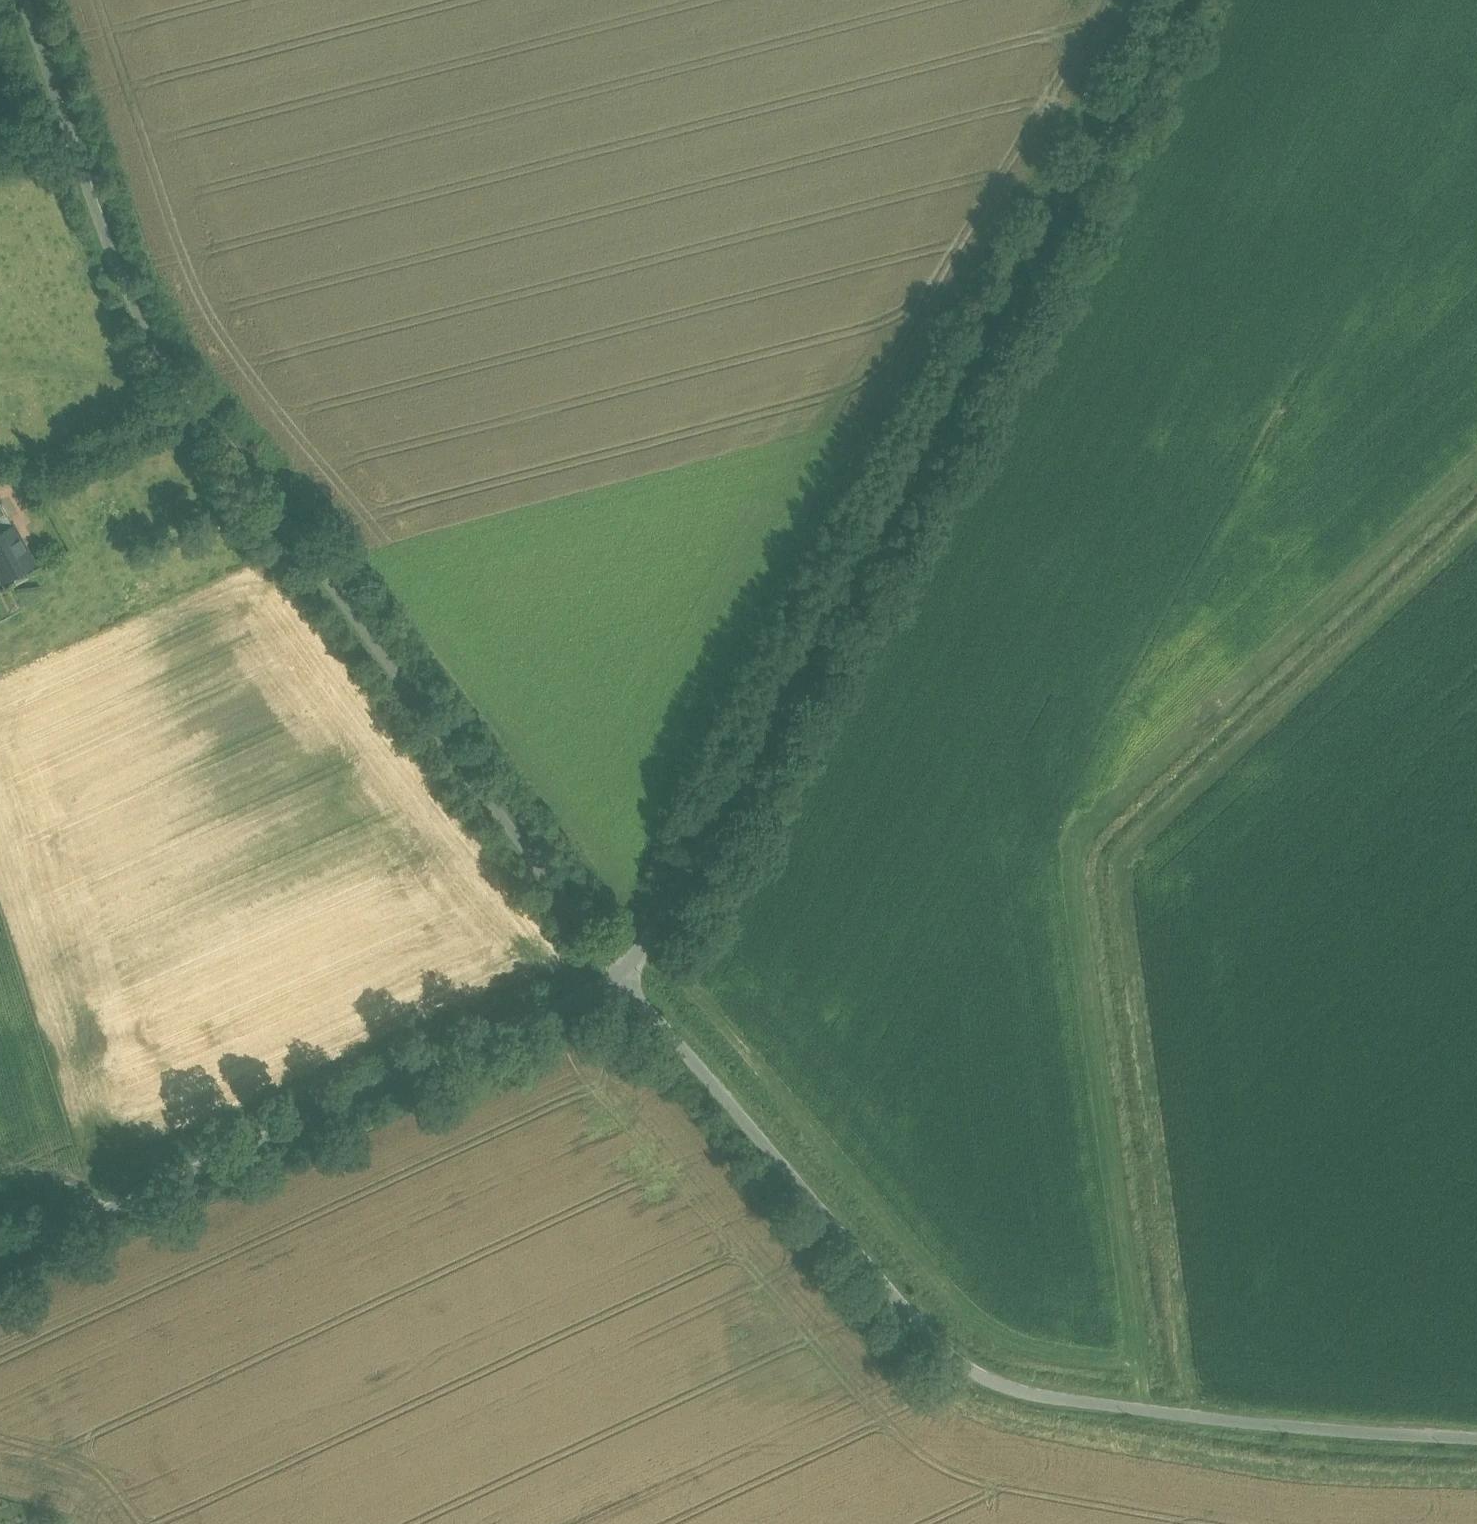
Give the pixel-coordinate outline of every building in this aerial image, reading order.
[(1,502),(0,502),(0,573),(4,580),(36,562),(1,502)]
